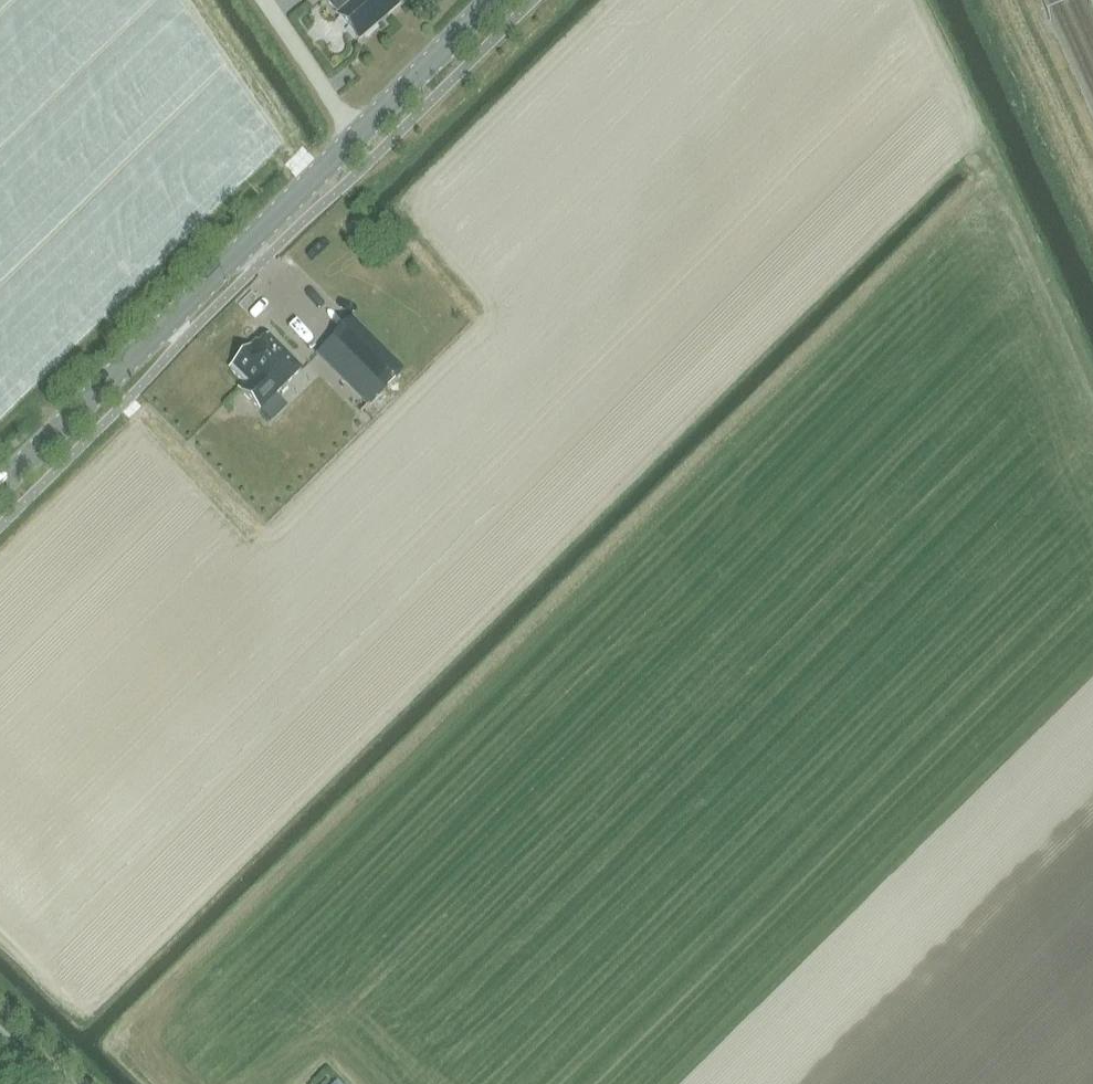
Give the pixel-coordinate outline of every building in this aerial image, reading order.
[(360,40),(400,5),(396,0),(325,0),(336,13),(339,10),(342,13),(339,16),(360,40)] [(353,321),(319,356),(368,404),(402,369),(353,321)] [(232,367),(230,369),(244,384),(239,389),(242,392),(241,393),(260,411),(302,369),(269,336),(260,345),(257,342),(251,348),(250,348),(232,366),(232,367)]
